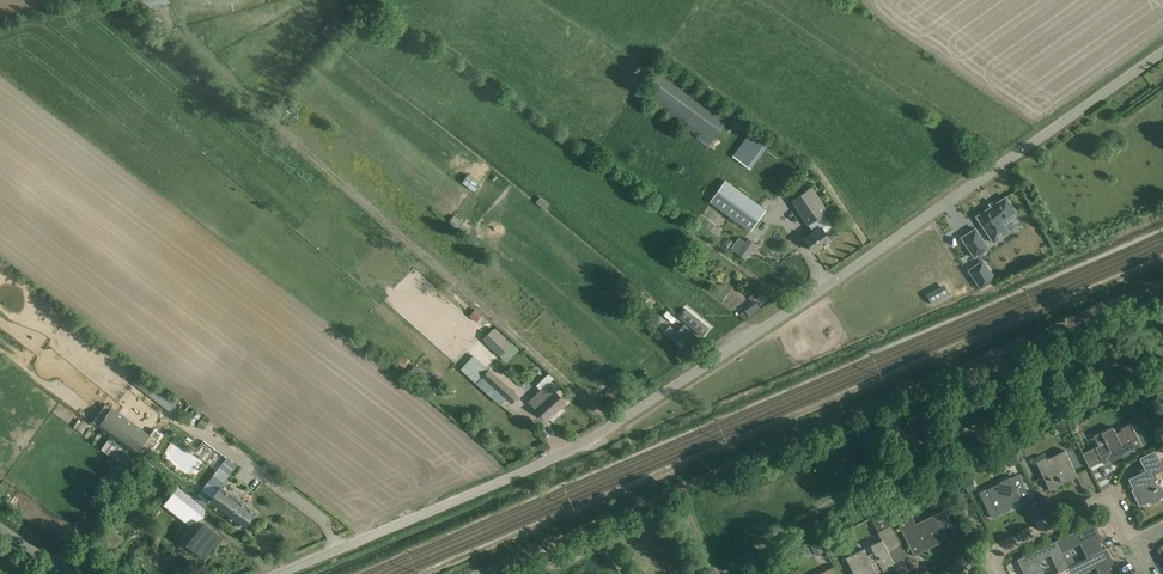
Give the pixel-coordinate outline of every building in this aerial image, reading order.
[(333,43),(340,36),(328,24),(321,31),(333,43)] [(730,116),(663,67),(643,94),(699,135),(697,138),(708,146),(730,116)] [(768,145),(750,132),(732,156),(750,169),(768,145)] [(480,183),(469,174),(463,182),(474,191),(480,183)] [(727,180),(711,201),(750,231),(767,209),(727,180)] [(811,187),(791,201),(808,225),(808,224),(814,232),(805,238),(807,241),(814,251),(830,240),(822,228),(828,224),(822,215),(828,211),(821,201),(811,187)] [(550,205),(540,197),(535,202),(545,210),(550,205)] [(982,224),(994,242),(1005,235),(998,224),(1016,212),(1006,197),(984,211),(976,216),(982,224)] [(449,222),(458,229),(462,224),(463,223),(454,216),(449,222)] [(989,248),(976,228),(962,237),(975,257),(989,248)] [(745,241),(739,237),(731,249),(745,259),(756,244),(748,238),(745,241)] [(983,261),(969,270),(981,288),(995,279),(983,261)] [(932,291),(927,294),(932,305),(950,295),(946,288),(936,294),(934,295),(932,291)] [(750,317),(761,309),(757,302),(745,310),(750,317)] [(686,309),(679,317),(702,336),(709,328),(703,323),(701,325),(698,323),(690,316),(692,314),(686,309)] [(698,338),(684,324),(670,338),(684,352),(698,338)] [(483,340),(499,356),(510,345),(494,329),(483,340)] [(802,360),(815,354),(810,345),(798,351),(802,360)] [(461,368),(476,382),(490,368),(475,354),(461,368)] [(432,386),(438,380),(417,363),(412,370),(432,386)] [(490,368),(484,375),(512,402),(518,395),(490,368)] [(554,390),(549,384),(536,395),(536,396),(530,401),(547,420),(566,403),(555,390),(554,390)] [(169,411),(178,400),(158,386),(150,396),(169,411)] [(622,390),(620,386),(609,395),(615,403),(626,394),(622,390)] [(1125,405),(1122,399),(1117,402),(1119,407),(1125,405)] [(98,427),(136,454),(137,453),(147,439),(108,412),(98,427)] [(197,425),(203,430),(208,423),(202,419),(197,425)] [(1141,445),(1131,424),(1120,429),(1121,431),(1115,433),(1112,427),(1101,433),(1100,432),(1093,435),(1098,446),(1082,454),(1089,468),(1102,461),(1103,463),(1114,458),(1113,456),(1122,451),(1123,454),(1141,445)] [(487,428),(483,433),(488,437),(492,432),(487,428)] [(147,439),(137,453),(144,458),(152,447),(153,447),(158,441),(157,440),(161,435),(154,430),(150,435),(147,439)] [(117,494),(139,462),(127,453),(128,452),(108,439),(101,449),(119,462),(103,484),(117,494)] [(1019,462),(1013,449),(1005,453),(1011,466),(1019,462)] [(1155,474),(1162,470),(1162,467),(1155,450),(1139,458),(1144,467),(1147,466),(1148,469),(1130,478),(1128,479),(1133,489),(1135,488),(1137,492),(1133,493),(1139,506),(1150,502),(1151,504),(1160,500),(1160,499),(1162,497),(1162,489),(1161,485),(1158,487),(1155,480),(1158,479),(1155,474)] [(1077,476),(1065,451),(1037,465),(1050,490),(1077,476)] [(195,498),(205,506),(209,501),(244,528),(255,513),(221,486),(237,465),(227,458),(195,498)] [(960,476),(963,482),(969,479),(966,472),(960,476)] [(990,486),(979,492),(991,518),(1008,510),(1007,508),(1012,506),(1011,504),(1021,499),(1023,503),(1031,499),(1019,474),(1011,478),(1010,476),(999,482),(999,483),(990,487),(990,486)] [(197,501),(177,486),(173,492),(193,507),(197,501)] [(111,496),(101,489),(93,500),(103,507),(111,496)] [(209,510),(198,501),(187,515),(197,524),(209,510)] [(117,504),(112,510),(117,513),(122,507),(117,504)] [(887,518),(888,520),(898,515),(895,507),(885,512),(887,516),(887,518)] [(911,515),(897,522),(914,556),(921,553),(920,550),(944,538),(945,541),(957,535),(944,509),(933,514),(933,515),(915,524),(911,515)] [(95,546),(109,557),(124,538),(113,530),(124,516),(120,512),(116,517),(111,522),(108,527),(109,528),(95,546)] [(1090,556),(1103,550),(1095,533),(1098,532),(1094,522),(1055,540),(1062,554),(1068,551),(1067,549),(1082,541),(1090,556)] [(189,544),(189,545),(195,550),(204,557),(220,536),(205,524),(189,544)] [(846,557),(849,564),(852,570),(854,573),(872,573),(876,572),(875,571),(881,568),(883,571),(895,566),(887,549),(900,543),(895,532),(891,525),(891,524),(877,531),(882,540),(871,545),(874,552),(873,553),(867,556),(867,555),(864,548),(846,557)] [(1061,570),(1068,567),(1065,560),(1061,553),(1055,540),(1017,559),(1022,569),(1025,567),(1028,573),(1044,573),(1039,563),(1038,561),(1053,554),(1061,570)] [(823,552),(819,544),(812,548),(816,556),(823,552)] [(1108,560),(1111,558),(1106,548),(1103,550),(1090,556),(1087,557),(1075,563),(1068,567),(1072,573),(1080,573),(1095,566),(1099,573),(1119,573),(1116,567),(1113,569),(1108,560)] [(1075,563),(1072,557),(1065,560),(1068,567),(1075,563)]
